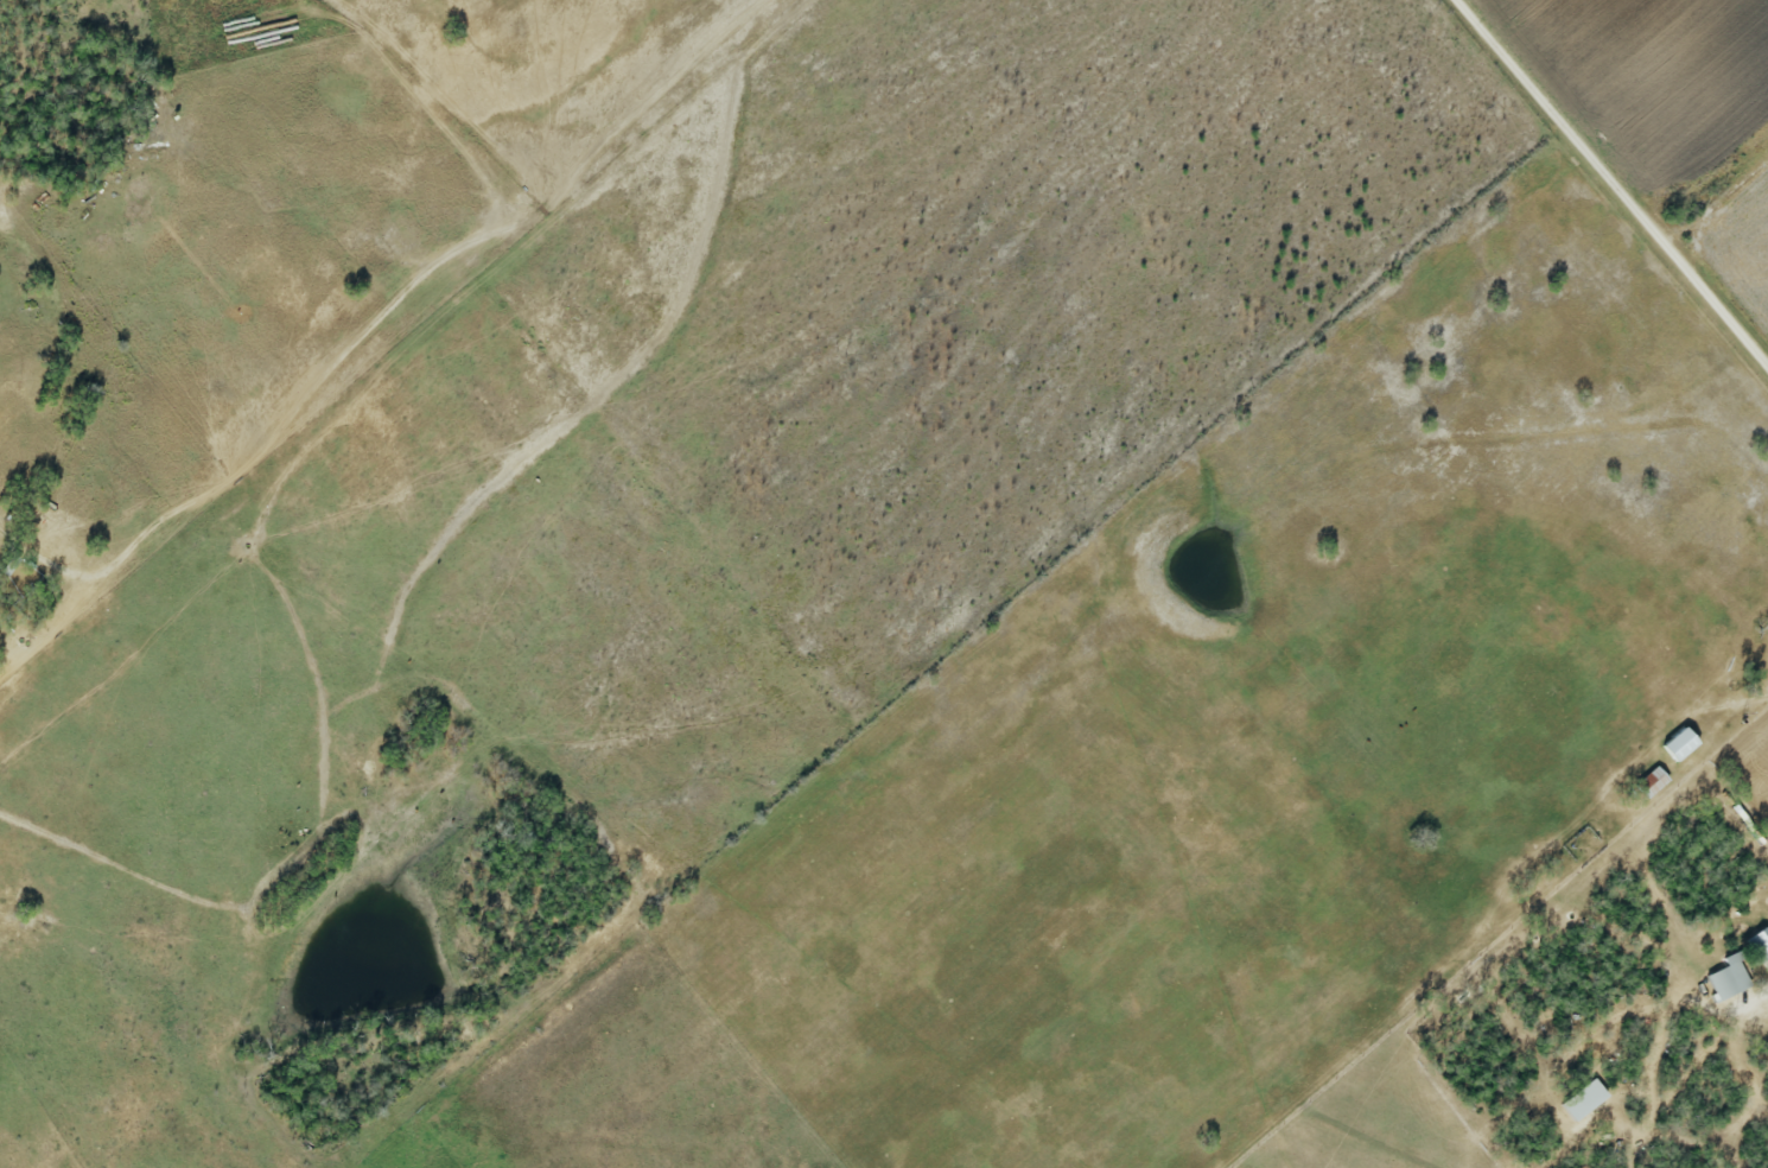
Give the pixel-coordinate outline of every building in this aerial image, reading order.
[(1694,745),(1680,728),(1655,748),(1669,765),(1694,745)]
